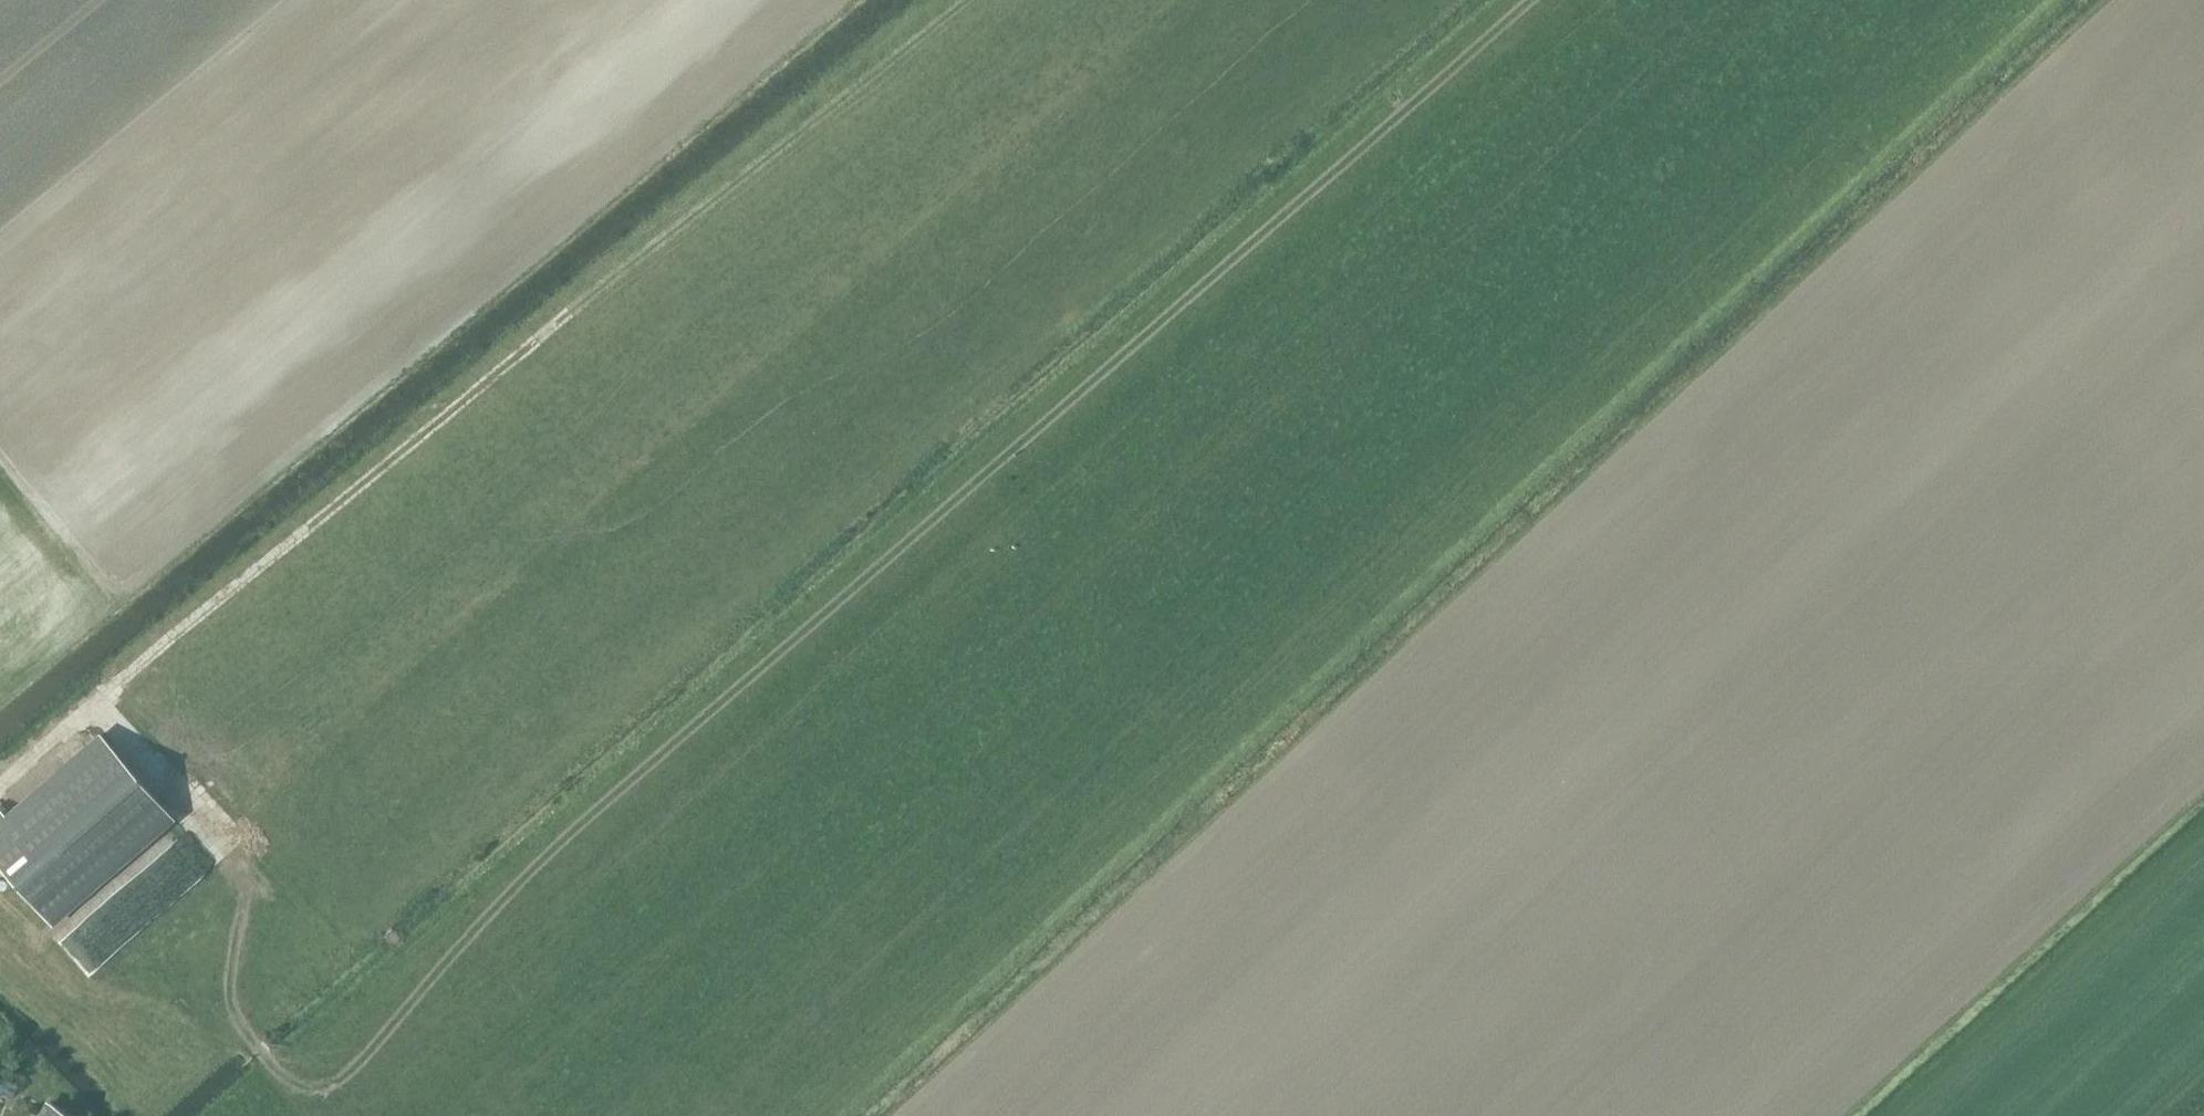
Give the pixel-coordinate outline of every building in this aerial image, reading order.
[(176,818),(99,730),(0,816),(0,864),(54,925),(176,818)] [(51,1102),(44,1115),(78,1115),(51,1102)]
